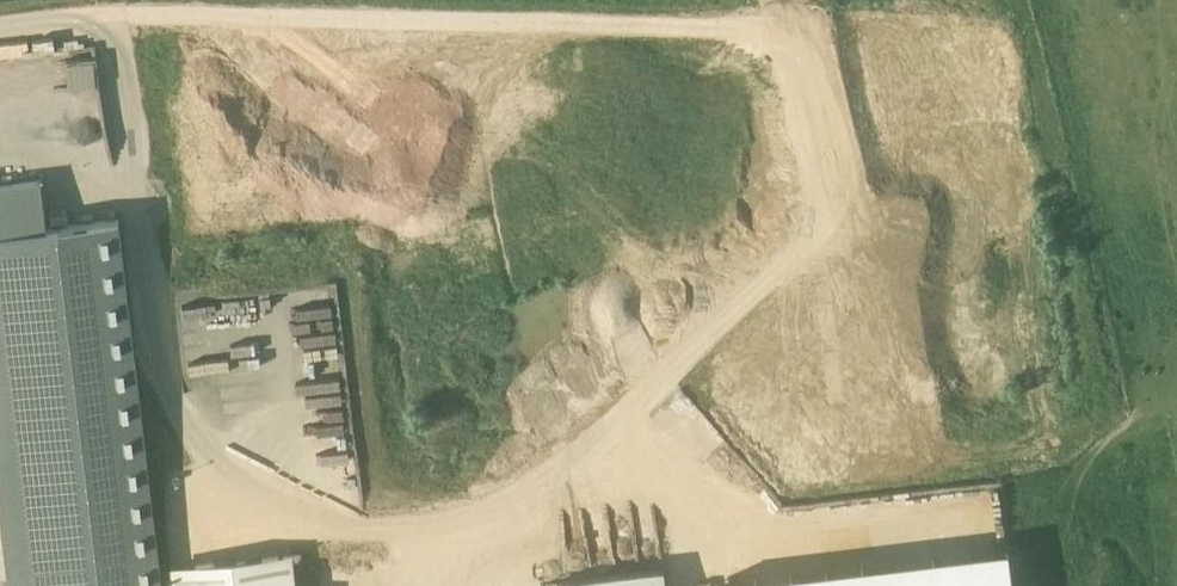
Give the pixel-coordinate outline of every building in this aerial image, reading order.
[(68,84),(98,82),(97,55),(67,56),(68,84)] [(41,180),(0,185),(0,570),(8,569),(10,585),(296,585),(292,555),(172,569),(174,584),(161,585),(118,219),(46,227),(41,180)] [(1007,547),(714,582),(714,585),(1011,585),(1007,547)] [(664,567),(546,581),(547,585),(666,585),(664,567)]
